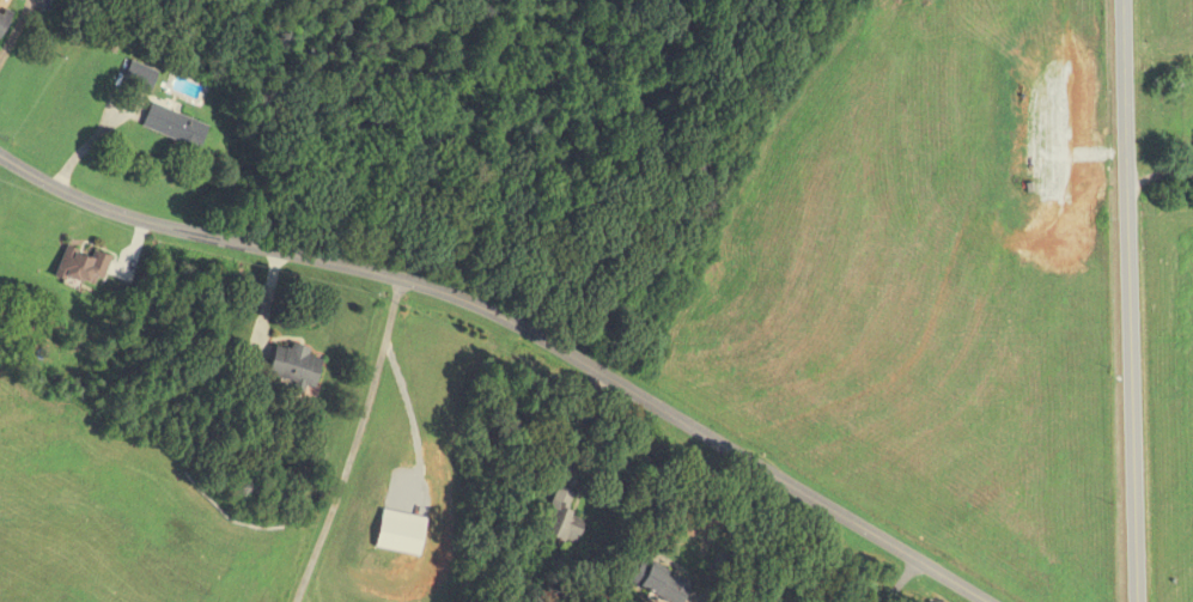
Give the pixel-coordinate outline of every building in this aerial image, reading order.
[(0,7),(0,40),(14,15),(0,7)] [(159,73),(132,60),(122,82),(149,94),(159,73)] [(210,124),(151,104),(142,128),(202,149),(210,124)] [(111,257),(93,250),(91,256),(66,247),(56,274),(100,289),(111,257)] [(316,389),(325,361),(307,355),(309,349),(292,344),(290,350),(277,345),(268,374),(316,389)] [(547,536),(577,546),(586,520),(567,514),(574,493),(557,487),(550,509),(555,511),(547,536)] [(668,601),(684,601),(692,584),(642,560),(630,584),(668,601)]
